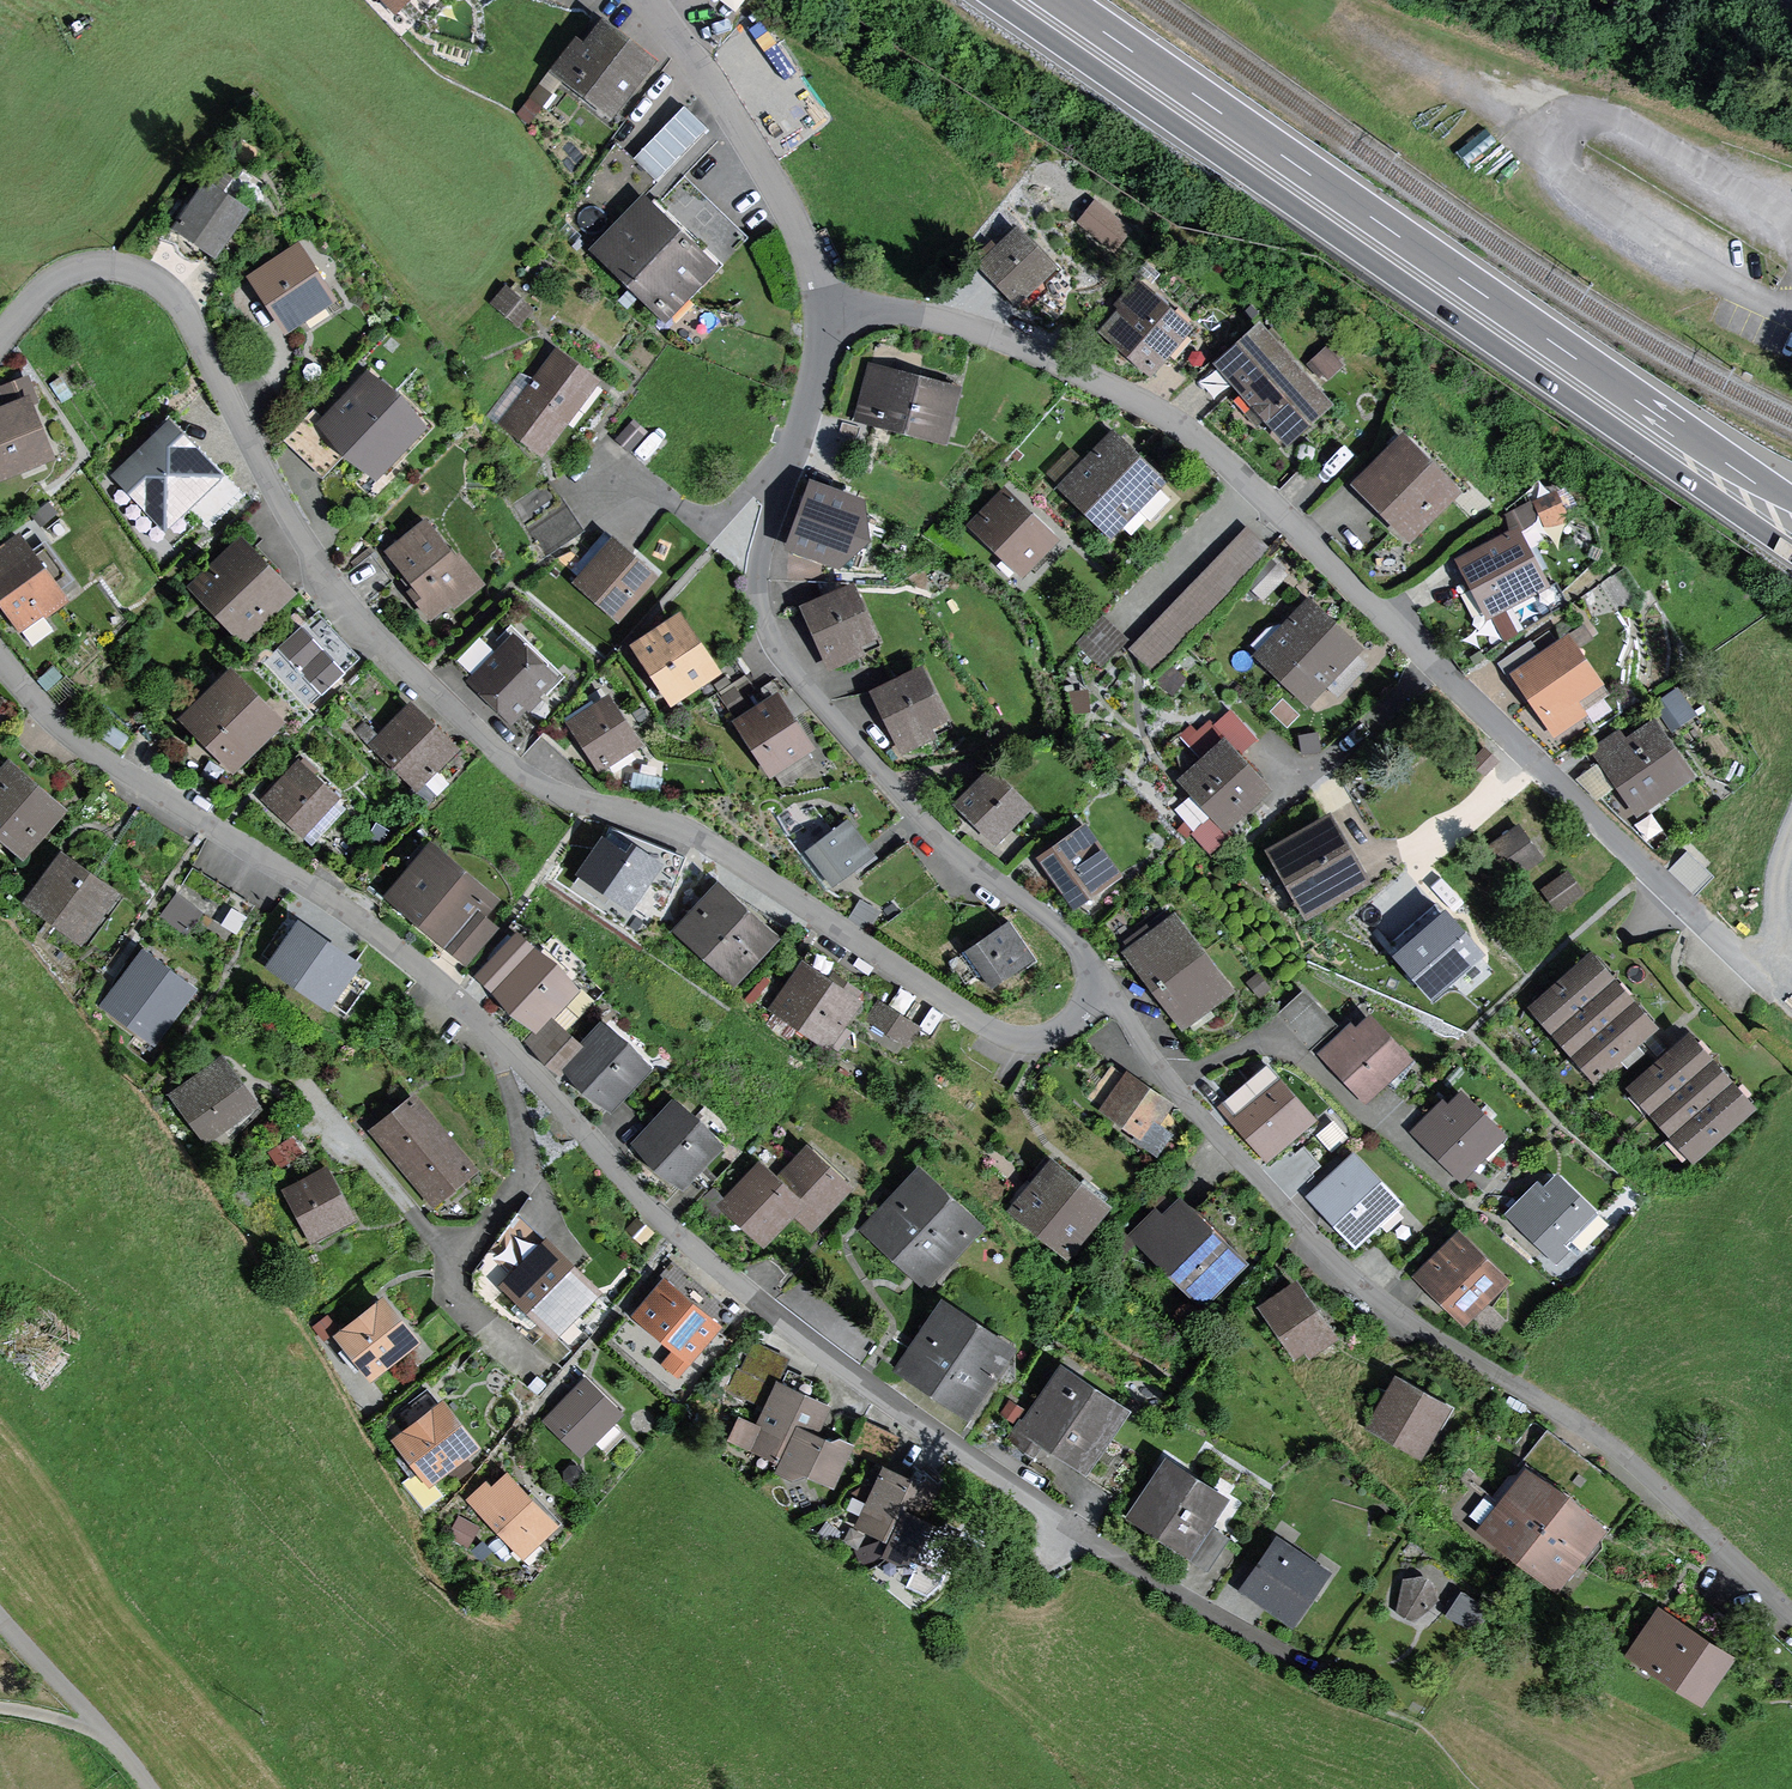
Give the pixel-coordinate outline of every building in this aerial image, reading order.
[(610,115),(654,56),(596,12),(578,36),(572,32),(545,67),(610,115)] [(706,126),(683,104),(632,157),(655,179),(706,126)] [(632,157),(614,139),(556,221),(588,250),(643,192),(655,179),(632,157)] [(236,173),(221,164),(212,177),(227,187),(236,173)] [(251,203),(205,173),(172,226),(218,255),(251,203)] [(747,235),(683,173),(654,203),(643,192),(588,250),(663,322),(747,235)] [(1075,219),(1114,250),(1133,225),(1094,195),(1075,219)] [(1048,263),(1014,227),(996,244),(993,240),(975,257),(1013,297),(1048,263)] [(342,295),(302,236),(250,272),(290,330),(342,295)] [(532,306),(503,282),(488,301),(517,325),(532,306)] [(1182,323),(1135,282),(1115,305),(1120,309),(1104,328),(1146,364),(1182,323)] [(1216,363),(1242,391),(1235,397),(1256,420),(1262,415),(1283,438),(1326,399),(1258,325),(1216,363)] [(1342,363),(1325,343),(1310,358),(1327,376),(1342,363)] [(535,377),(525,370),(492,413),(544,453),(602,377),(560,345),(535,377)] [(430,421),(402,387),(372,365),(321,418),(342,449),(379,475),(430,421)] [(947,388),(876,369),(864,414),(935,432),(947,388)] [(4,390),(11,408),(33,400),(26,382),(4,390)] [(21,407),(0,415),(0,461),(3,469),(41,454),(21,407)] [(222,475),(168,417),(109,472),(164,530),(222,475)] [(647,430),(632,417),(613,438),(629,451),(647,430)] [(1468,482),(1407,421),(1355,475),(1415,536),(1468,482)] [(1063,485),(1087,509),(1138,457),(1113,433),(1063,485)] [(1087,509),(1112,533),(1137,507),(1147,516),(1166,496),(1156,487),(1162,481),(1138,457),(1087,509)] [(553,548),(586,525),(553,480),(520,503),(553,548)] [(833,559),(856,498),(809,481),(787,542),(833,559)] [(1575,513),(1563,487),(1538,498),(1551,524),(1575,513)] [(1017,563),(1045,535),(1005,497),(977,525),(1017,563)] [(55,514),(46,502),(28,515),(37,527),(55,514)] [(454,548),(426,512),(384,546),(413,582),(407,587),(430,616),(451,599),(455,603),(486,578),(458,544),(454,548)] [(1493,616),(1497,613),(1511,638),(1525,630),(1512,606),(1557,581),(1524,520),(1460,555),(1493,616)] [(555,551),(575,569),(571,574),(618,614),(659,566),(612,526),(591,551),(576,538),(555,551)] [(1270,548),(1247,526),(1128,650),(1151,672),(1270,548)] [(35,544),(22,527),(2,541),(0,538),(0,596),(23,627),(25,626),(27,629),(37,642),(61,625),(51,611),(72,595),(64,584),(78,574),(48,534),(35,544)] [(298,586),(240,529),(188,582),(247,639),(298,586)] [(1284,572),(1270,559),(1251,579),(1265,592),(1284,572)] [(875,635),(849,578),(795,603),(826,670),(863,653),(859,643),(875,635)] [(1280,681),(1337,620),(1308,593),(1273,629),(1267,624),(1250,642),(1256,648),(1251,654),(1280,681)] [(727,666),(685,603),(633,638),(676,701),(727,666)] [(368,655),(322,608),(295,635),(340,682),(368,655)] [(1128,637),(1102,613),(1074,642),(1100,666),(1128,637)] [(1364,645),(1337,620),(1280,681),(1307,706),(1326,686),(1337,696),(1369,662),(1358,652),(1364,645)] [(559,667),(511,621),(461,674),(509,719),(559,667)] [(1617,688),(1573,625),(1544,645),(1514,666),(1517,671),(1560,732),(1596,707),(1602,715),(1614,706),(1607,695),(1617,688)] [(1544,645),(1536,633),(1502,657),(1513,673),(1517,671),(1514,666),(1544,645)] [(289,714),(232,658),(180,711),(237,767),(289,714)] [(956,715),(928,659),(876,685),(908,750),(945,732),(941,723),(956,715)] [(1701,708),(1682,681),(1657,698),(1676,725),(1701,708)] [(817,742),(778,683),(731,714),(770,773),(778,768),(786,781),(820,759),(811,746),(817,742)] [(646,741),(612,689),(570,716),(604,769),(646,741)] [(1089,711),(1087,693),(1074,694),(1076,712),(1089,711)] [(463,744),(411,696),(380,729),(366,717),(356,728),(415,783),(411,787),(427,802),(451,777),(441,767),(463,744)] [(1603,794),(1620,781),(1642,812),(1702,770),(1659,710),(1630,731),(1624,723),(1594,744),(1602,756),(1586,775),(1603,794)] [(1275,783),(1224,729),(1177,774),(1212,811),(1193,829),(1211,849),(1234,828),(1231,824),(1275,783)] [(1320,749),(1317,730),(1296,734),(1300,753),(1320,749)] [(10,750),(0,762),(0,830),(27,853),(70,802),(10,750)] [(349,791),(305,753),(269,795),(313,832),(349,791)] [(999,841),(1036,803),(994,761),(957,799),(999,841)] [(1378,879),(1337,808),(1271,846),(1312,917),(1378,879)] [(875,855),(845,816),(802,849),(833,888),(875,855)] [(1123,873),(1086,819),(1037,853),(1074,907),(1123,873)] [(610,820),(576,876),(634,911),(668,855),(610,820)] [(1547,855),(1523,820),(1490,843),(1515,878),(1547,855)] [(499,890),(426,833),(382,889),(454,946),(485,908),(499,890)] [(125,887),(64,844),(27,897),(87,939),(125,887)] [(1700,891),(1718,872),(1691,846),(1672,866),(1700,891)] [(1556,910),(1585,890),(1569,867),(1540,887),(1556,910)] [(780,933),(717,875),(672,928),(737,983),(780,933)] [(210,908),(183,889),(165,914),(193,933),(210,908)] [(1152,921),(1148,916),(1125,934),(1129,940),(1123,944),(1153,984),(1205,943),(1175,904),(1152,921)] [(467,957),(498,919),(485,908),(454,946),(467,957)] [(329,1009),(364,961),(302,917),(268,965),(329,1009)] [(1033,957),(1007,919),(946,961),(958,978),(967,983),(980,974),(989,987),(1033,957)] [(243,928),(228,920),(221,933),(236,941),(243,928)] [(558,955),(531,934),(492,979),(513,1008),(536,1023),(541,1026),(556,1009),(558,1011),(583,984),(558,955)] [(1236,983),(1205,943),(1153,984),(1184,1023),(1236,983)] [(1617,971),(1594,945),(1529,1001),(1552,1027),(1617,971)] [(834,1048),(836,1044),(842,1048),(855,1028),(848,1024),(865,999),(860,995),(864,988),(834,968),(830,974),(804,956),(771,1006),(782,1014),(775,1024),(792,1035),(799,1025),(834,1048)] [(187,998),(142,961),(108,1002),(153,1040),(187,998)] [(1274,979),(1260,963),(1248,974),(1262,990),(1274,979)] [(1640,997),(1617,971),(1552,1027),(1575,1053),(1640,997)] [(1309,1043),(1337,1017),(1306,985),(1279,1011),(1309,1043)] [(914,1044),(926,1024),(882,996),(871,1017),(914,1044)] [(1663,1023),(1640,997),(1575,1053),(1598,1079),(1663,1023)] [(536,1023),(528,1032),(547,1050),(572,1023),(558,1011),(556,1009),(541,1026),(536,1023)] [(631,1033),(604,1012),(584,1035),(588,1038),(567,1061),(569,1064),(585,1085),(617,1107),(658,1059),(631,1033)] [(1413,1058),(1369,1012),(1354,1026),(1349,1021),(1316,1052),(1365,1104),(1413,1058)] [(572,1023),(547,1050),(566,1067),(569,1064),(567,1061),(588,1038),(584,1035),(572,1023)] [(1715,1052),(1692,1026),(1628,1083),(1651,1108),(1715,1052)] [(263,1100),(223,1047),(168,1087),(208,1140),(263,1100)] [(1738,1077),(1715,1052),(1651,1108),(1673,1134),(1738,1077)] [(1176,1099),(1129,1066),(1127,1068),(1114,1059),(1092,1091),(1105,1100),(1100,1106),(1137,1131),(1134,1134),(1158,1151),(1174,1128),(1162,1119),(1176,1099)] [(1316,1119),(1273,1069),(1258,1082),(1254,1077),(1219,1107),(1266,1162),(1316,1119)] [(1761,1103),(1738,1077),(1673,1134),(1696,1160),(1761,1103)] [(481,1167),(417,1088),(370,1127),(435,1205),(481,1167)] [(1508,1135),(1462,1089),(1448,1103),(1442,1098),(1409,1131),(1460,1182),(1508,1135)] [(703,1115),(674,1095),(636,1139),(635,1139),(657,1167),(690,1187),(727,1142),(703,1115)] [(855,1179),(807,1137),(778,1170),(807,1195),(795,1208),(814,1225),(855,1179)] [(1405,1203),(1353,1148),(1303,1195),(1356,1250),(1405,1203)] [(778,1170),(760,1153),(719,1199),(766,1241),(795,1208),(807,1195),(778,1170)] [(1087,1179),(1056,1153),(1011,1208),(1041,1233),(1087,1179)] [(986,1219),(920,1158),(863,1222),(932,1284),(986,1219)] [(357,1212),(327,1159),(284,1183),(314,1236),(357,1212)] [(1599,1211),(1557,1171),(1543,1185),(1538,1180),(1504,1214),(1556,1264),(1569,1251),(1564,1246),(1599,1211)] [(1117,1204),(1087,1179),(1041,1233),(1072,1258),(1117,1204)] [(1124,1256),(1139,1241),(1206,1308),(1252,1260),(1182,1193),(1164,1211),(1158,1204),(1130,1232),(1125,1227),(1110,1245),(1124,1256)] [(503,1231),(524,1252),(499,1278),(557,1333),(605,1283),(547,1227),(547,1228),(522,1204),(503,1231)] [(1512,1280),(1459,1228),(1411,1276),(1463,1329),(1512,1280)] [(725,1320),(666,1270),(632,1310),(676,1347),(665,1359),(681,1373),(725,1320)] [(1342,1337),(1301,1277),(1260,1306),(1298,1359),(1309,1352),(1313,1358),(1342,1337)] [(422,1335),(383,1288),(334,1328),(372,1375),(422,1335)] [(1019,1343),(944,1291),(895,1362),(971,1414),(1019,1343)] [(76,1343),(18,1297),(0,1319),(0,1355),(40,1387),(76,1343)] [(783,1379),(794,1354),(756,1338),(734,1386),(766,1400),(776,1376),(783,1379)] [(1133,1406),(1062,1359),(1024,1416),(1021,1414),(1007,1435),(1036,1454),(1043,1443),(1089,1473),(1133,1406)] [(1425,1458),(1456,1405),(1399,1371),(1367,1425),(1425,1458)] [(622,1407),(585,1372),(544,1415),(580,1450),(622,1407)] [(783,1379),(776,1376),(766,1400),(757,1419),(739,1411),(727,1436),(779,1459),(796,1422),(819,1432),(832,1401),(783,1379)] [(1026,1404),(1011,1394),(1001,1409),(1016,1419),(1026,1404)] [(483,1442),(445,1395),(393,1436),(431,1483),(483,1442)] [(779,1459),(775,1468),(794,1477),(807,1472),(835,1485),(855,1440),(838,1433),(829,1436),(819,1432),(796,1422),(779,1459)] [(1232,1494),(1168,1452),(1127,1513),(1192,1556),(1214,1521),(1232,1494)] [(930,1471),(919,1475),(886,1460),(870,1496),(852,1488),(840,1513),(892,1536),(909,1498),(932,1508),(945,1477),(930,1471)] [(1497,1500),(1485,1491),(1471,1509),(1483,1518),(1478,1525),(1519,1557),(1569,1492),(1528,1461),(1497,1500)] [(526,1554),(560,1521),(507,1465),(492,1479),(487,1474),(468,1493),(526,1554)] [(1610,1523),(1569,1492),(1519,1557),(1559,1588),(1569,1595),(1592,1566),(1583,1558),(1610,1523)] [(892,1536),(888,1545),(907,1553),(920,1549),(948,1561),(968,1517),(951,1509),(942,1513),(932,1508),(909,1498),(892,1536)] [(473,1538),(482,1519),(461,1509),(452,1528),(473,1538)] [(1214,1521),(1192,1556),(1210,1568),(1233,1533),(1214,1521)] [(1334,1569),(1278,1530),(1239,1586),(1295,1625),(1334,1569)] [(1441,1596),(1433,1576),(1425,1572),(1404,1575),(1398,1607),(1406,1615),(1417,1618),(1441,1596)] [(1493,1607),(1463,1587),(1448,1610),(1478,1630),(1493,1607)] [(1707,1702),(1741,1653),(1663,1601),(1630,1650),(1707,1702)]
